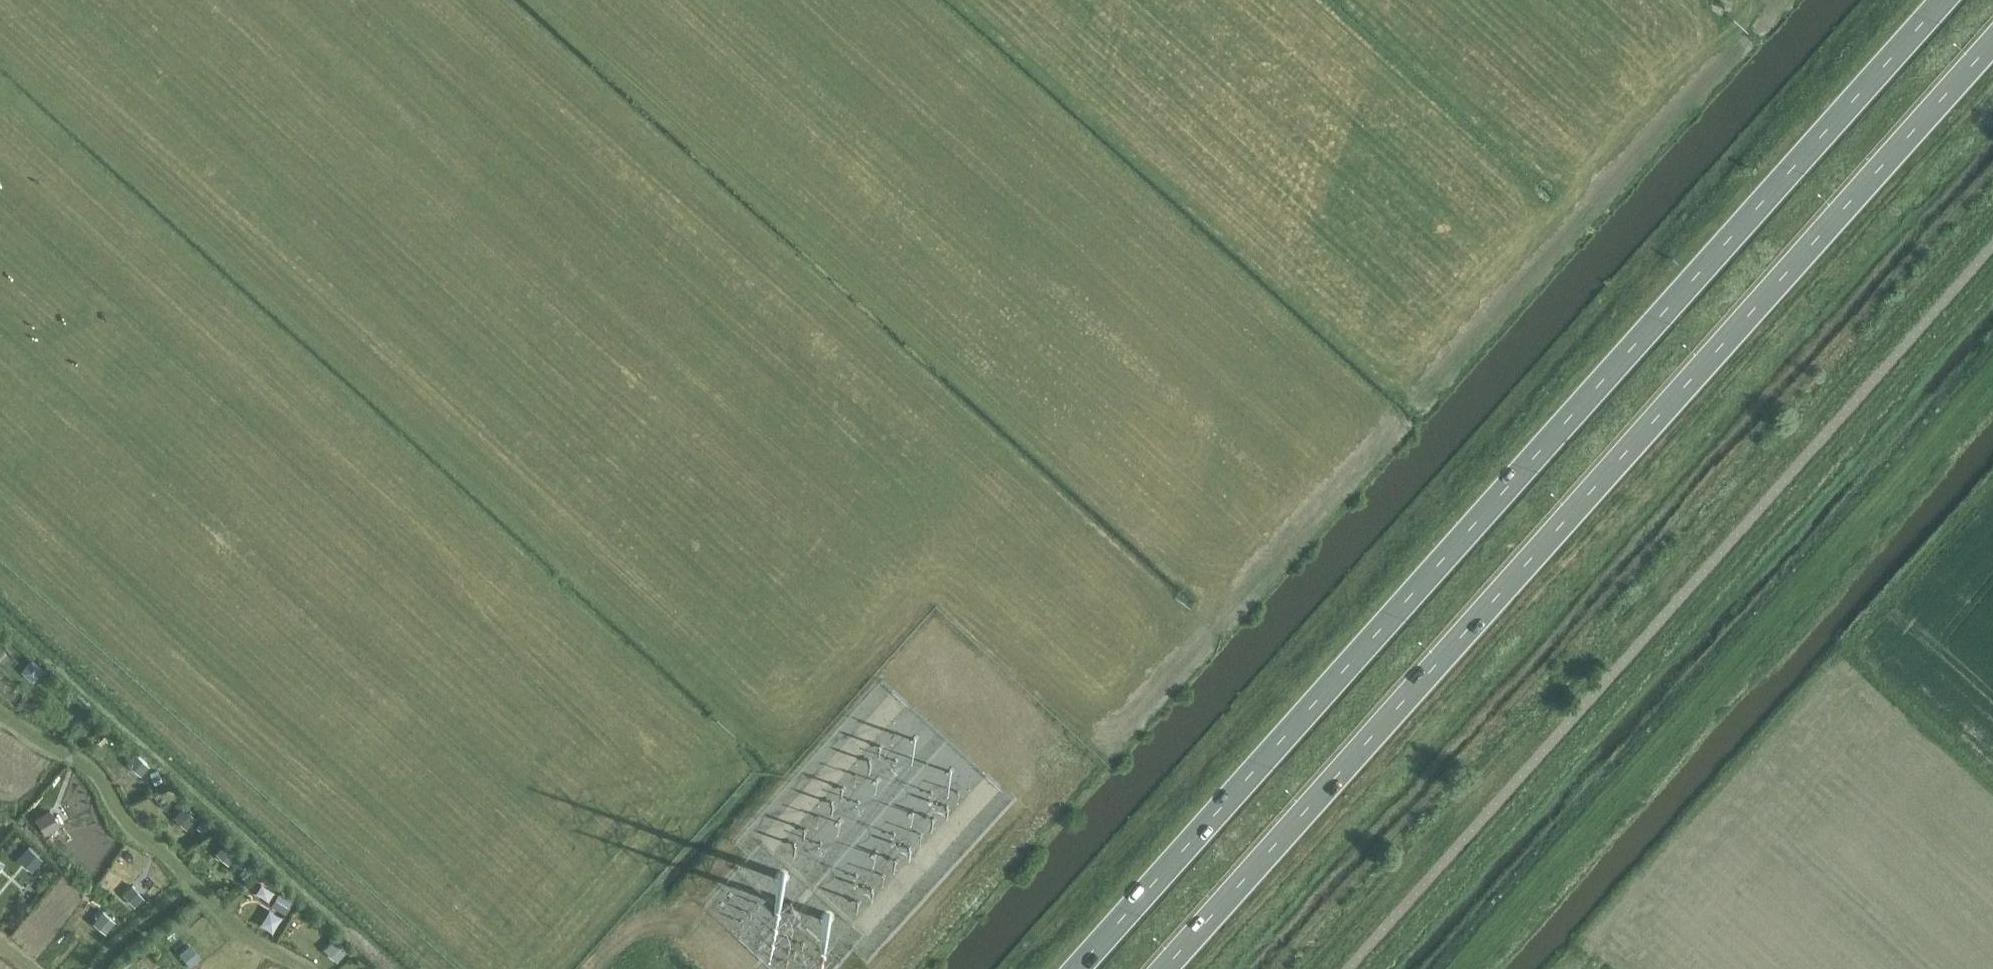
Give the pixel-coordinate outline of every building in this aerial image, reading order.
[(1454,525),(1441,544),(1447,549),(1461,529),(1454,525)] [(21,669),(32,679),(42,669),(31,659),(21,669)] [(902,922),(1015,800),(1013,795),(911,701),(884,730),(887,739),(876,750),(869,743),(862,750),(831,760),(827,765),(838,775),(828,778),(831,788),(804,818),(808,828),(804,829),(788,847),(801,858),(803,864),(794,867),(859,927),(851,936),(857,941),(860,938),(880,931),(869,897),(895,921),(892,924),(893,925),(902,922)] [(128,760),(140,772),(149,764),(136,752),(128,760)] [(172,813),(184,825),(195,815),(183,803),(172,813)] [(215,850),(227,862),(237,851),(225,839),(215,850)] [(19,857),(33,869),(43,856),(29,844),(19,857)] [(123,891),(135,905),(145,897),(132,883),(123,891)] [(787,902),(779,911),(793,925),(802,916),(787,902)] [(102,908),(93,920),(106,930),(115,918),(102,908)] [(324,947),(338,960),(347,950),(333,937),(324,947)]
